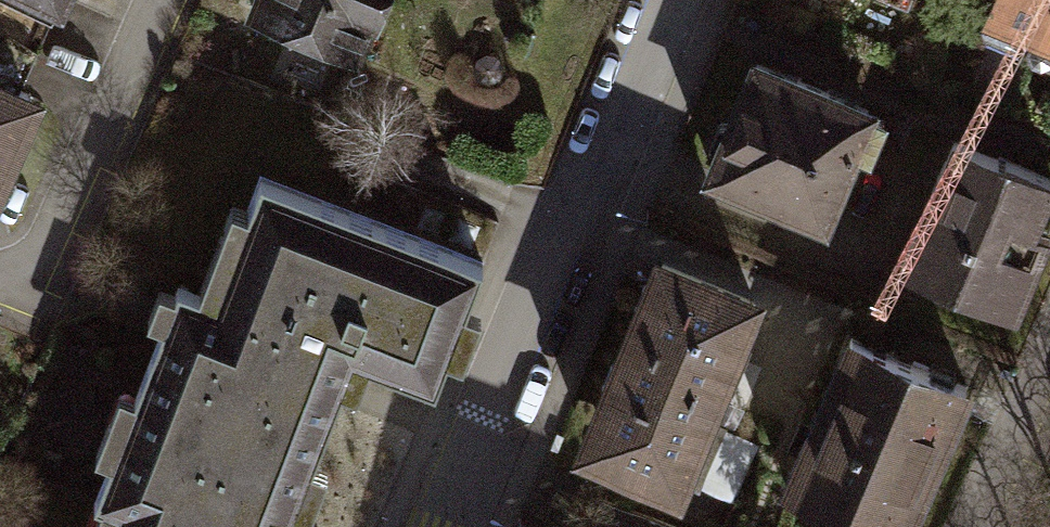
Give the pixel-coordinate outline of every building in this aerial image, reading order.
[(57,0),(0,0),(0,81),(17,89),(57,0)] [(253,11),(354,53),(370,15),(375,17),(382,0),(258,0),(253,11)] [(1037,61),(1049,31),(1049,0),(991,0),(976,36),(1037,61)] [(1037,61),(1049,67),(1049,31),(1037,61)] [(795,81),(756,65),(732,123),(718,124),(707,154),(715,164),(711,173),(823,219),(868,111),(829,95),(831,91),(797,77),(795,81)] [(31,95),(17,89),(0,81),(0,165),(31,95)] [(955,138),(901,268),(947,286),(951,276),(973,285),(980,301),(1001,309),(1021,259),(1036,265),(1049,236),(1034,229),(1049,190),(1049,177),(955,138)] [(187,526),(287,526),(340,391),(354,356),(389,370),(390,368),(435,386),(484,263),(260,176),(214,297),(178,283),(163,322),(93,498),(116,507),(119,501),(187,526)] [(675,477),(700,487),(726,430),(700,419),(726,357),(730,359),(754,301),(662,263),(653,284),(643,280),(634,302),(644,307),(621,362),(611,358),(602,381),(612,385),(588,443),(628,460),(624,470),(647,479),(651,469),(674,479),(675,477)] [(877,526),(906,526),(967,386),(852,337),(787,488),(877,526)] [(760,444),(726,430),(700,487),(736,502),(760,444)] [(116,507),(109,526),(187,526),(119,501),(116,507)]
